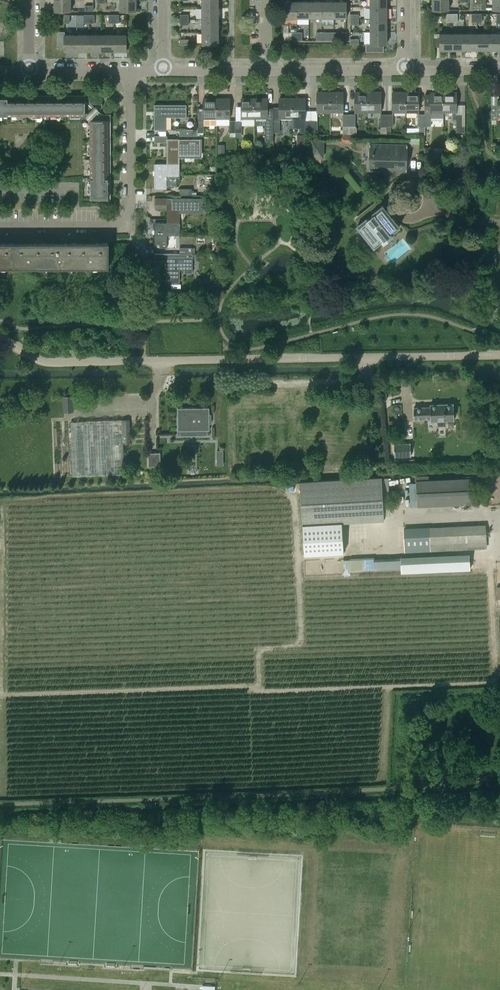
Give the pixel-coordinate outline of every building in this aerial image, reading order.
[(54,10),(71,10),(71,0),(54,0),(54,10)] [(120,10),(136,10),(136,0),(120,0),(120,10)] [(432,10),(449,10),(449,0),(432,0),(432,10)] [(492,10),(499,10),(499,0),(492,0),(492,10)] [(297,18),(297,1),(284,1),(284,18),(297,18)] [(309,1),(297,1),(297,18),(309,18),(309,1)] [(321,1),(309,1),(309,18),(321,18),(321,1)] [(326,18),(334,18),(334,1),(321,1),(321,18),(321,21),(326,21),(326,18)] [(334,1),(334,18),(346,18),(346,1),(334,1)] [(219,19),(219,7),(203,7),(203,19),(219,19)] [(386,19),(386,7),(370,7),(370,19),(386,19)] [(219,32),(219,19),(203,19),(203,23),(203,32),(219,32)] [(386,31),(386,19),(370,19),(370,31),(386,31)] [(57,47),(64,47),(64,50),(77,50),(77,34),(65,34),(65,31),(57,31),(57,47)] [(386,31),(370,31),(370,43),(365,43),(365,51),(383,51),(383,44),(386,44),(386,31)] [(219,32),(203,32),(203,44),(219,44),(219,32)] [(321,32),(321,40),(334,40),(334,32),(321,32)] [(334,32),(334,40),(346,41),(346,32),(334,32)] [(452,49),(452,33),(434,33),(434,45),(440,45),(440,49),(452,49)] [(464,33),(452,33),(452,49),(465,49),(464,33)] [(465,49),(477,49),(477,33),(464,33),(465,49)] [(477,49),(489,49),(489,33),(477,33),(477,49)] [(489,33),(489,49),(499,49),(499,33),(489,33)] [(89,34),(77,34),(77,50),(89,50),(89,34)] [(102,34),(89,34),(89,50),(102,50),(102,34)] [(114,34),(102,34),(102,50),(114,50),(114,34)] [(127,34),(114,34),(114,50),(127,50),(127,34)] [(316,112),(329,112),(329,92),(316,92),(316,112)] [(329,92),(329,112),(342,112),(342,92),(329,92)] [(354,112),(367,111),(367,92),(354,92),(354,112)] [(367,92),(367,111),(380,111),(380,92),(367,92)] [(392,111),(405,111),(405,92),(392,92),(392,111)] [(405,92),(405,111),(418,111),(418,92),(405,92)] [(443,112),(443,92),(430,92),(430,94),(424,94),(424,114),(424,126),(430,126),(430,117),(443,117),(443,112)] [(456,126),(457,126),(457,132),(464,132),(464,114),(457,114),(457,112),(456,112),(456,92),(443,92),(443,112),(452,112),(452,119),(456,119),(456,126)] [(69,97),(0,98),(0,115),(86,115),(85,115),(90,120),(91,198),(108,198),(108,121),(111,121),(111,114),(103,114),(99,110),(102,107),(98,102),(94,106),(91,103),(91,100),(85,100),(85,94),(83,94),(83,97),(69,97)] [(203,118),(216,118),(216,98),(203,98),(203,118)] [(228,98),(216,98),(216,118),(228,118),(228,98)] [(241,118),(253,118),(253,98),(241,98),(241,118)] [(253,98),(253,118),(266,118),(266,98),(253,98)] [(279,118),(292,118),(292,98),(279,98),(279,118)] [(292,98),(292,118),(304,118),(304,98),(292,98)] [(497,99),(497,104),(491,104),(491,120),(498,120),(498,117),(499,117),(499,99),(497,99)] [(172,115),(172,117),(186,117),(186,104),(154,104),(154,129),(167,129),(167,115),(172,115)] [(349,126),(349,134),(357,134),(357,128),(356,126),(354,126),(354,114),(348,114),(348,126),(349,126)] [(167,142),(166,163),(179,163),(179,148),(185,148),(185,151),(191,151),(191,139),(167,138),(167,135),(154,135),(154,142),(167,142)] [(340,135),(340,143),(344,143),(344,142),(348,142),(348,143),(353,143),(353,135),(340,135)] [(312,136),(311,157),(321,158),(322,139),(315,139),(315,136),(312,136)] [(407,144),(369,144),(368,170),(406,170),(406,164),(407,164),(407,150),(407,144)] [(179,163),(166,163),(154,163),(154,188),(167,188),(167,173),(172,173),(172,175),(179,175),(179,166),(179,163)] [(166,223),(180,223),(180,208),(185,208),(185,210),(185,215),(192,215),(191,210),(192,210),(192,198),(167,197),(167,195),(154,194),(154,201),(166,201),(166,218),(166,223)] [(383,242),(391,235),(390,234),(399,226),(381,205),(381,206),(376,200),(364,209),(369,215),(356,226),(374,247),(382,240),(383,242)] [(180,223),(166,223),(154,223),(154,247),(167,247),(167,233),(172,233),(172,235),(180,235),(180,234),(180,223)] [(0,243),(0,267),(15,267),(15,243),(0,243)] [(46,243),(15,243),(15,267),(46,267),(46,243)] [(77,243),(46,243),(46,267),(77,267),(77,243)] [(77,243),(77,267),(109,267),(109,243),(77,243)] [(192,273),(192,253),(179,253),(154,253),(155,260),(167,260),(167,282),(179,282),(179,269),(185,269),(185,273),(192,273)] [(63,412),(73,412),(73,394),(63,395),(63,412)] [(454,408),(454,404),(430,405),(430,407),(414,408),(414,419),(431,419),(431,421),(438,421),(438,426),(445,425),(445,420),(454,420),(454,415),(456,415),(456,408),(454,408)] [(209,408),(203,408),(178,408),(178,430),(188,430),(188,435),(196,435),(195,430),(204,430),(210,430),(210,423),(211,423),(211,414),(209,414),(209,408)] [(129,419),(122,420),(71,422),(73,476),(124,474),(123,443),(130,443),(129,419)] [(410,456),(410,445),(394,445),(394,456),(410,456)] [(149,466),(161,466),(160,453),(148,453),(149,466)] [(344,553),(342,523),(384,520),(382,477),(300,482),(304,555),(344,553)] [(417,506),(473,504),(472,479),(416,482),(417,506)] [(485,525),(430,528),(431,550),(486,548),(486,541),(485,525)] [(405,552),(431,550),(430,528),(404,529),(405,552)] [(374,558),(350,559),(351,570),(401,568),(400,558),(374,559),(374,558)]
